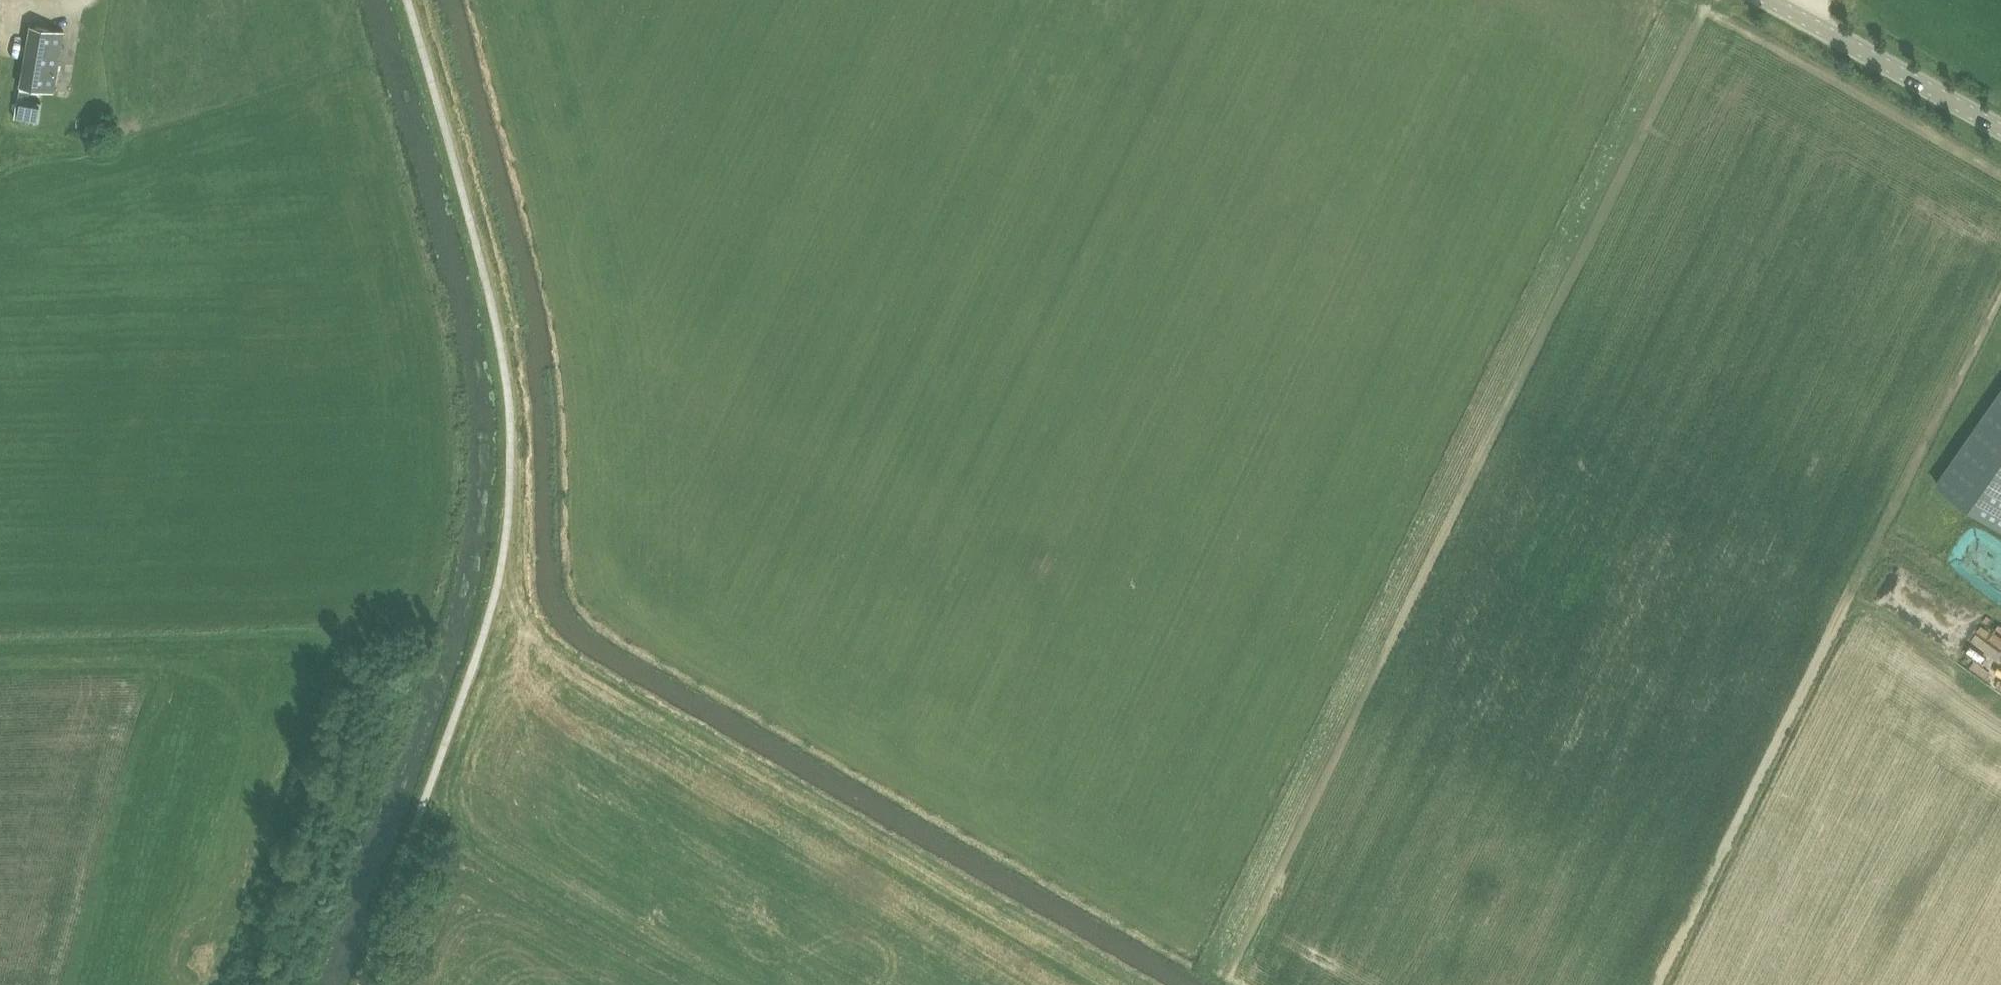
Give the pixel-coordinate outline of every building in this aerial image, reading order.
[(20,87),(54,92),(63,30),(29,25),(20,87)] [(1937,483),(2000,529),(2000,391),(1937,483)]
